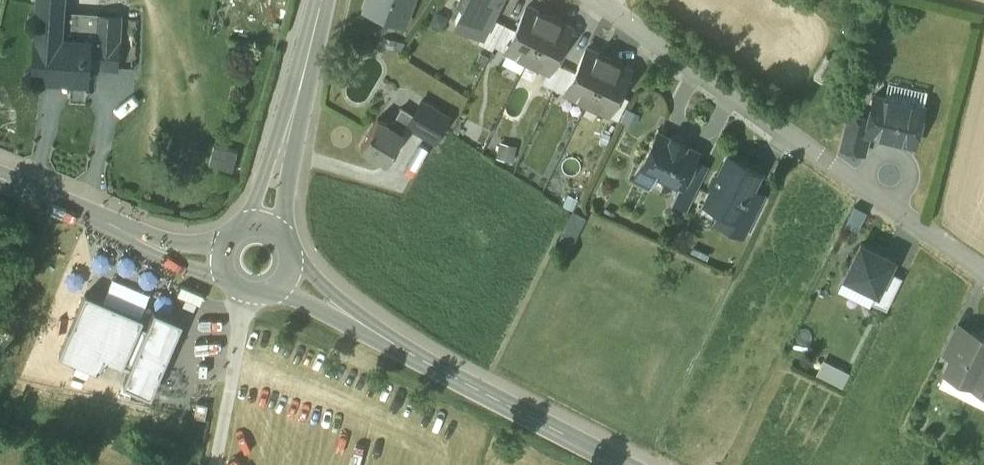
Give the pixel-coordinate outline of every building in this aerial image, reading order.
[(37,33),(59,34),(60,24),(62,0),(39,0),(37,33)] [(365,7),(386,15),(391,4),(407,10),(411,0),(368,0),(365,7)] [(457,3),(462,5),(455,19),(482,32),(490,16),(498,0),(458,0),(457,3)] [(515,28),(506,47),(527,58),(548,15),(527,5),(515,28)] [(119,17),(98,15),(97,24),(97,39),(89,38),(88,64),(110,65),(112,41),(117,41),(119,17)] [(548,15),(527,58),(549,69),(553,60),(570,26),(548,15)] [(504,23),(490,16),(482,32),(478,41),(492,48),(494,44),(504,23)] [(97,24),(85,23),(84,25),(84,38),(89,38),(97,39),(97,24)] [(504,23),(494,44),(505,49),(506,47),(515,28),(504,23)] [(33,88),(39,86),(44,81),(45,76),(59,76),(71,77),(87,78),(88,64),(89,38),(84,38),(84,25),(60,24),(59,34),(37,33),(35,64),(32,64),(26,65),(22,70),(21,76),(23,82),(27,86),(33,88)] [(608,57),(587,47),(575,71),(565,90),(587,100),(608,57)] [(608,57),(587,100),(608,111),(618,92),(629,68),(608,57)] [(564,65),(553,60),(549,69),(543,81),(554,86),(564,65)] [(564,65),(554,86),(564,92),(565,90),(575,71),(564,65)] [(87,78),(71,77),(70,87),(69,96),(85,98),(86,88),(87,78)] [(608,111),(607,113),(618,118),(628,97),(618,92),(608,111)] [(923,106),(874,94),(868,117),(865,130),(869,131),(914,142),(916,132),(921,129),(923,120),(920,115),(923,106)] [(448,115),(421,100),(413,113),(414,114),(407,124),(434,139),(448,115)] [(413,113),(401,106),(394,119),(406,126),(407,124),(414,114),(413,113)] [(868,117),(847,113),(839,146),(864,152),(869,131),(865,130),(868,117)] [(391,124),(378,116),(361,145),(386,160),(403,132),(406,126),(394,119),(391,124)] [(670,138),(657,132),(641,164),(680,183),(681,183),(693,158),(697,151),(684,145),(685,142),(671,135),(670,138)] [(239,166),(241,145),(211,143),(209,164),(239,166)] [(729,154),(720,171),(715,173),(711,180),(713,186),(706,201),(734,215),(736,216),(750,187),(758,171),(743,164),(744,162),(729,154)] [(693,158),(681,183),(680,183),(672,199),(685,206),(706,164),(693,158)] [(750,187),(736,216),(734,215),(728,227),(742,234),(763,193),(750,187)] [(893,258),(861,242),(845,275),(876,291),(877,291),(888,270),(893,258)] [(888,270),(877,291),(876,291),(871,301),(886,309),(902,277),(888,270)] [(143,317),(84,293),(59,353),(98,369),(103,355),(122,363),(124,360),(130,363),(124,376),(153,388),(180,323),(152,311),(143,332),(137,330),(143,317)] [(953,327),(941,353),(952,358),(964,333),(953,327)] [(964,333),(952,358),(946,370),(971,383),(983,356),(983,337),(966,328),(964,333)] [(971,383),(983,389),(983,356),(971,383)] [(208,403),(197,401),(194,415),(205,417),(208,403)]
